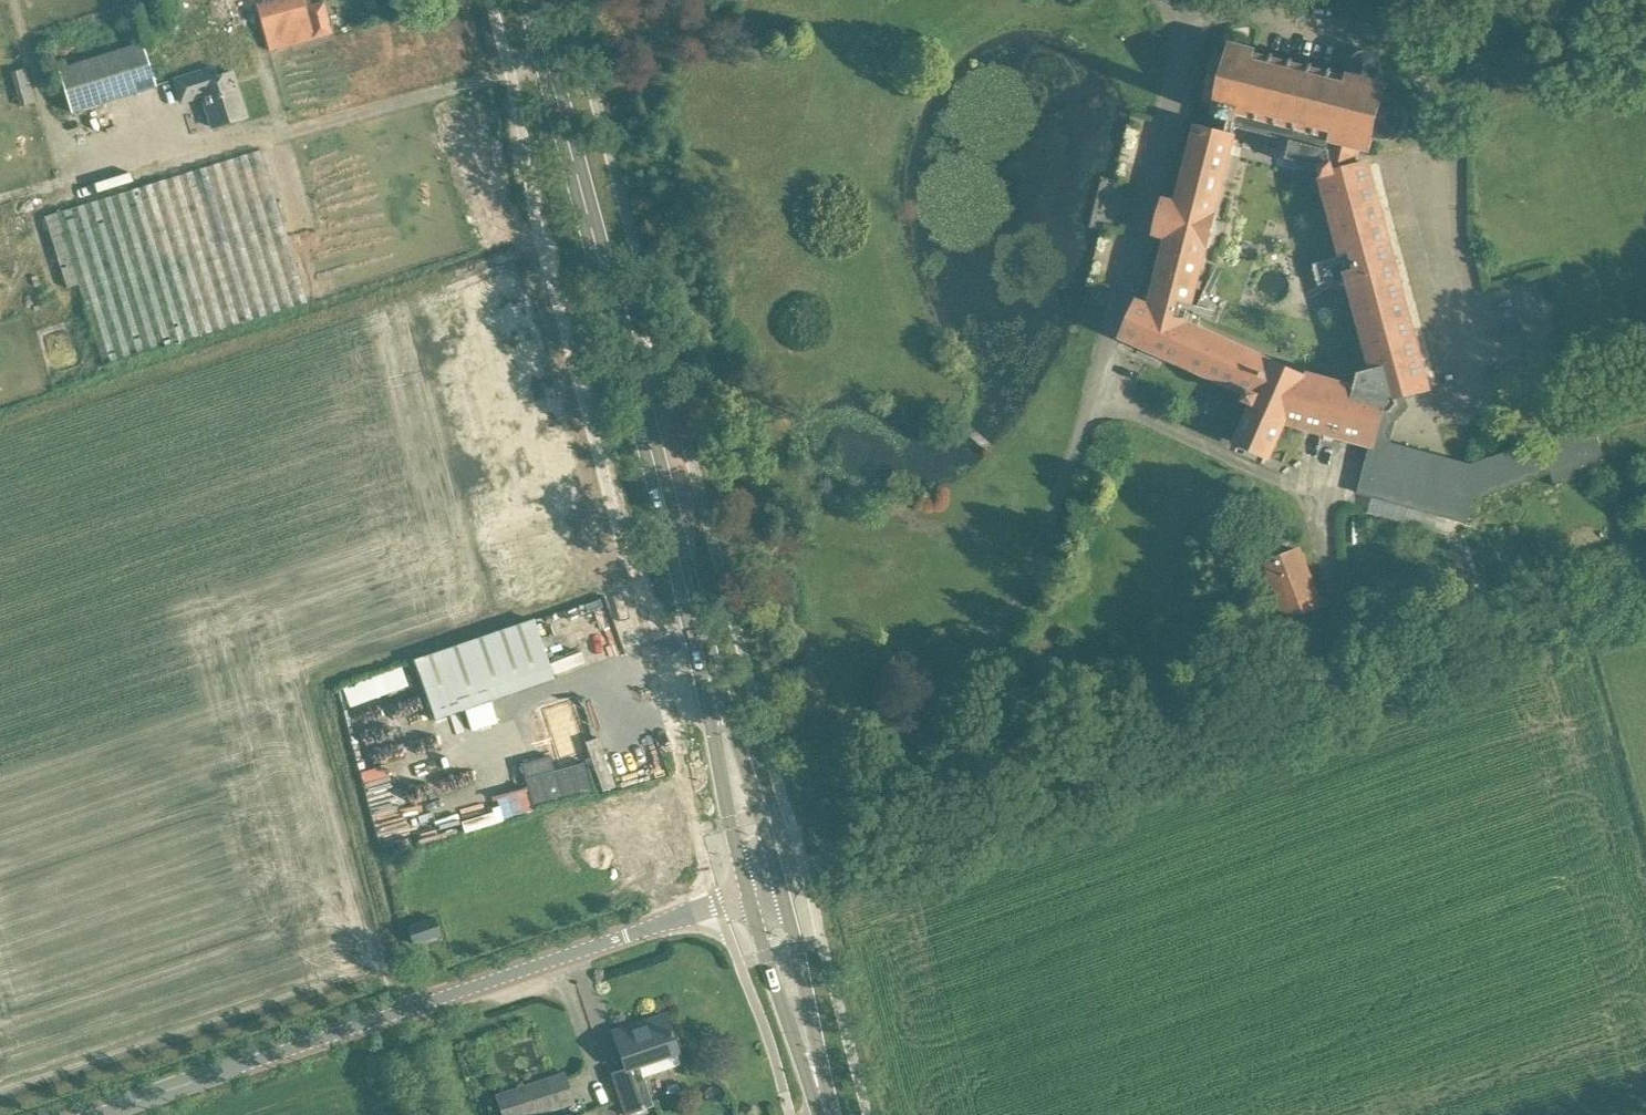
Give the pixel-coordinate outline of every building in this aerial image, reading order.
[(306,7),(304,0),(278,0),(257,6),(264,29),(270,50),(292,44),(332,33),(324,2),(306,7)] [(143,43),(58,70),(72,114),(157,88),(143,43)] [(1141,304),(1140,303),(1139,304),(1139,305),(1126,335),(1125,336),(1125,337),(1127,337),(1140,343),(1151,347),(1250,391),(1246,400),(1255,405),(1239,441),(1238,441),(1238,442),(1240,442),(1241,442),(1237,452),(1261,463),(1261,464),(1279,472),(1283,462),(1272,457),(1280,437),(1291,441),(1296,422),(1374,443),(1361,492),(1468,521),(1468,517),(1473,498),(1551,472),(1557,487),(1560,486),(1559,484),(1609,467),(1601,446),(1595,426),(1471,468),(1448,462),(1388,446),(1395,421),(1408,407),(1405,394),(1428,388),(1365,147),(1371,149),(1374,139),(1381,141),(1387,142),(1394,140),(1398,138),(1403,135),(1406,130),(1408,125),(1409,119),(1408,114),(1406,108),(1402,104),(1397,100),(1392,98),(1385,96),(1387,86),(1378,84),(1382,69),(1382,65),(1382,62),(1380,58),(1378,55),(1375,53),(1371,52),(1368,51),(1364,52),(1360,53),(1357,56),(1355,59),(1354,62),(1350,77),(1233,47),(1231,58),(1221,55),(1210,98),(1216,101),(1217,111),(1224,113),(1223,119),(1225,120),(1221,134),(1199,128),(1179,205),(1168,203),(1167,201),(1166,202),(1166,203),(1159,231),(1158,232),(1159,233),(1160,233),(1172,236),(1153,309),(1141,304)] [(213,127),(226,123),(247,117),(233,72),(217,77),(214,67),(174,80),(181,102),(203,95),(213,127)] [(19,106),(35,102),(26,68),(10,72),(19,106)] [(287,309),(308,302),(261,150),(240,156),(57,213),(45,217),(67,287),(79,283),(104,365),(287,309)] [(1271,609),(1276,621),(1321,604),(1301,551),(1268,564),(1278,590),(1272,592),(1277,607),(1271,609)] [(535,620),(415,662),(436,723),(465,712),(472,731),(498,722),(491,703),(556,680),(535,620)] [(351,705),(408,683),(401,666),(345,688),(351,705)] [(570,701),(543,709),(558,759),(585,751),(570,701)] [(551,757),(519,767),(532,811),(592,794),(584,760),(555,769),(551,757)] [(360,774),(368,807),(403,799),(395,766),(360,774)] [(441,934),(436,918),(408,927),(413,943),(441,934)] [(670,1031),(665,1015),(645,1022),(647,1027),(633,1032),(631,1026),(614,1032),(632,1083),(616,1088),(625,1114),(626,1114),(654,1106),(644,1077),(681,1064),(677,1052),(672,1036),(673,1036),(671,1030),(670,1031)] [(502,1114),(535,1114),(575,1102),(565,1072),(496,1095),(502,1114)]
